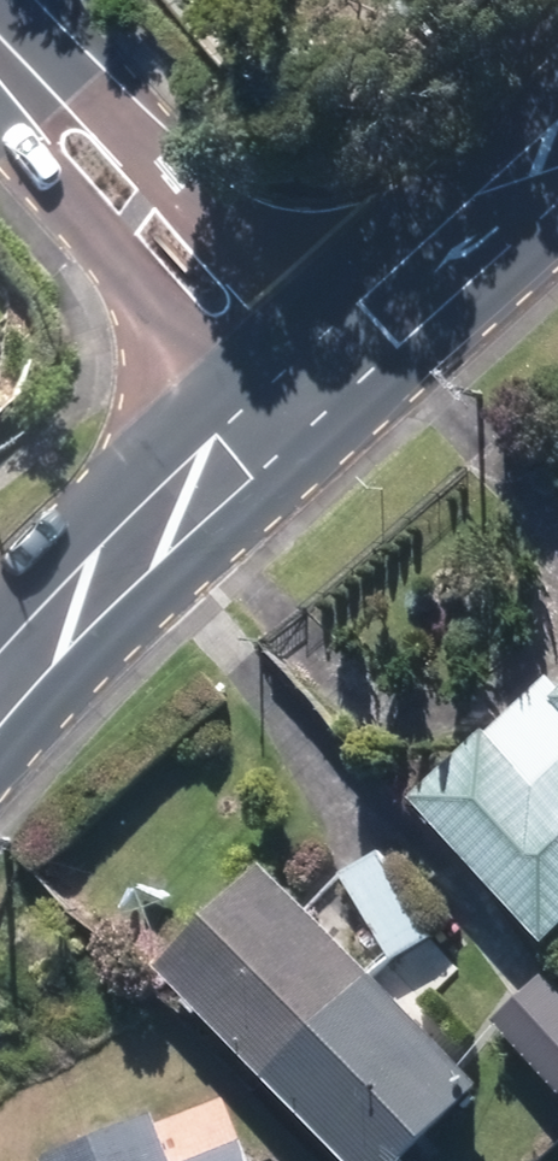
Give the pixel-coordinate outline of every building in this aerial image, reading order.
[(491,733),(419,800),(556,947),(557,945),(557,769),(540,786),(491,733)] [(388,848),(344,873),(394,958),(438,932),(388,848)] [(165,978),(348,1160),(413,1160),(489,1086),(274,870),(165,978)] [(490,1018),(557,1083),(557,990),(537,970),(490,1018)] [(156,1114),(44,1157),(45,1160),(174,1160),(156,1114)] [(201,1160),(285,1160),(274,1133),(201,1160)]
